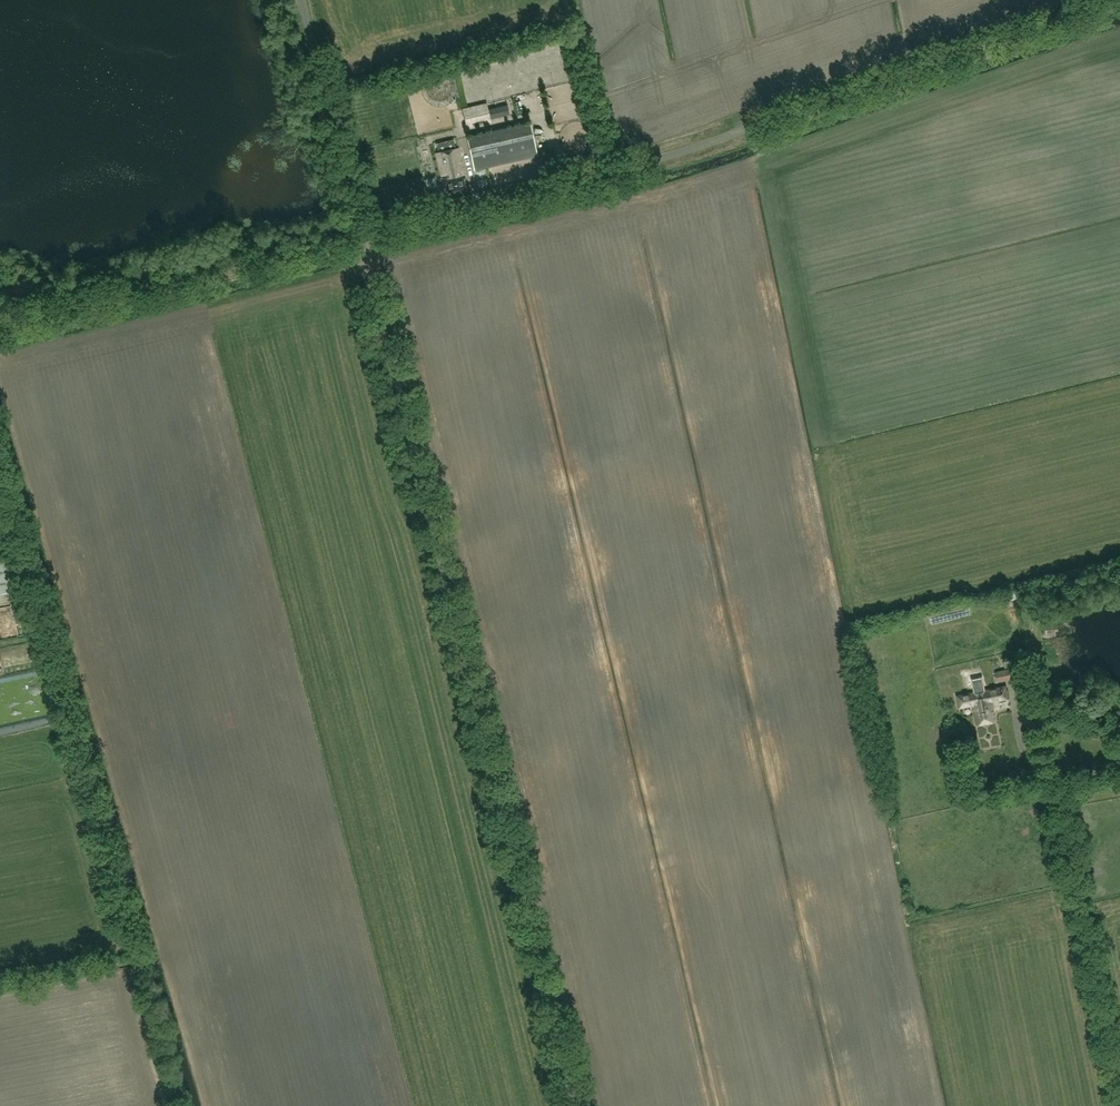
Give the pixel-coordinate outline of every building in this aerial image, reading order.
[(552,93),(564,93),(564,98),(574,98),(574,86),(552,87),(552,93)] [(507,105),(488,109),(486,103),(462,109),(467,127),(491,121),(490,119),(510,114),(507,105)] [(475,170),(537,156),(537,155),(530,122),(467,137),(475,170)] [(699,142),(699,133),(683,134),(683,143),(699,142)] [(447,189),(448,192),(465,188),(463,178),(465,177),(459,148),(456,149),(454,139),(436,143),(438,153),(436,153),(443,183),(446,182),(446,184),(445,185),(446,189),(447,190),(447,189)] [(16,590),(24,588),(13,543),(0,546),(0,590),(1,593),(16,590)] [(957,696),(959,708),(973,705),(976,725),(995,722),(991,702),(1008,699),(1007,691),(1006,691),(1005,687),(957,696)] [(1022,731),(1024,740),(1031,738),(1029,730),(1022,731)] [(1113,756),(1119,754),(1119,744),(1111,745),(1113,756)]
